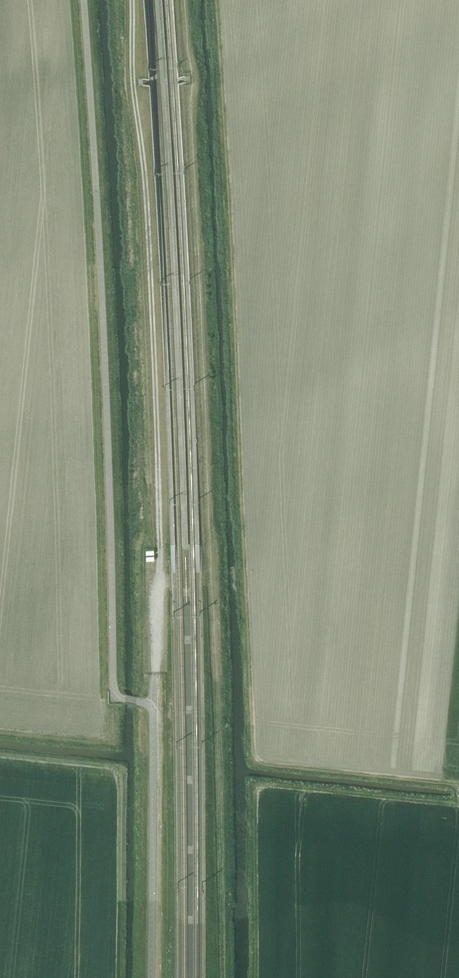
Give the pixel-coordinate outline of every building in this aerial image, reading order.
[(179,76),(185,76),(180,76),(175,0),(174,0),(179,76)]
